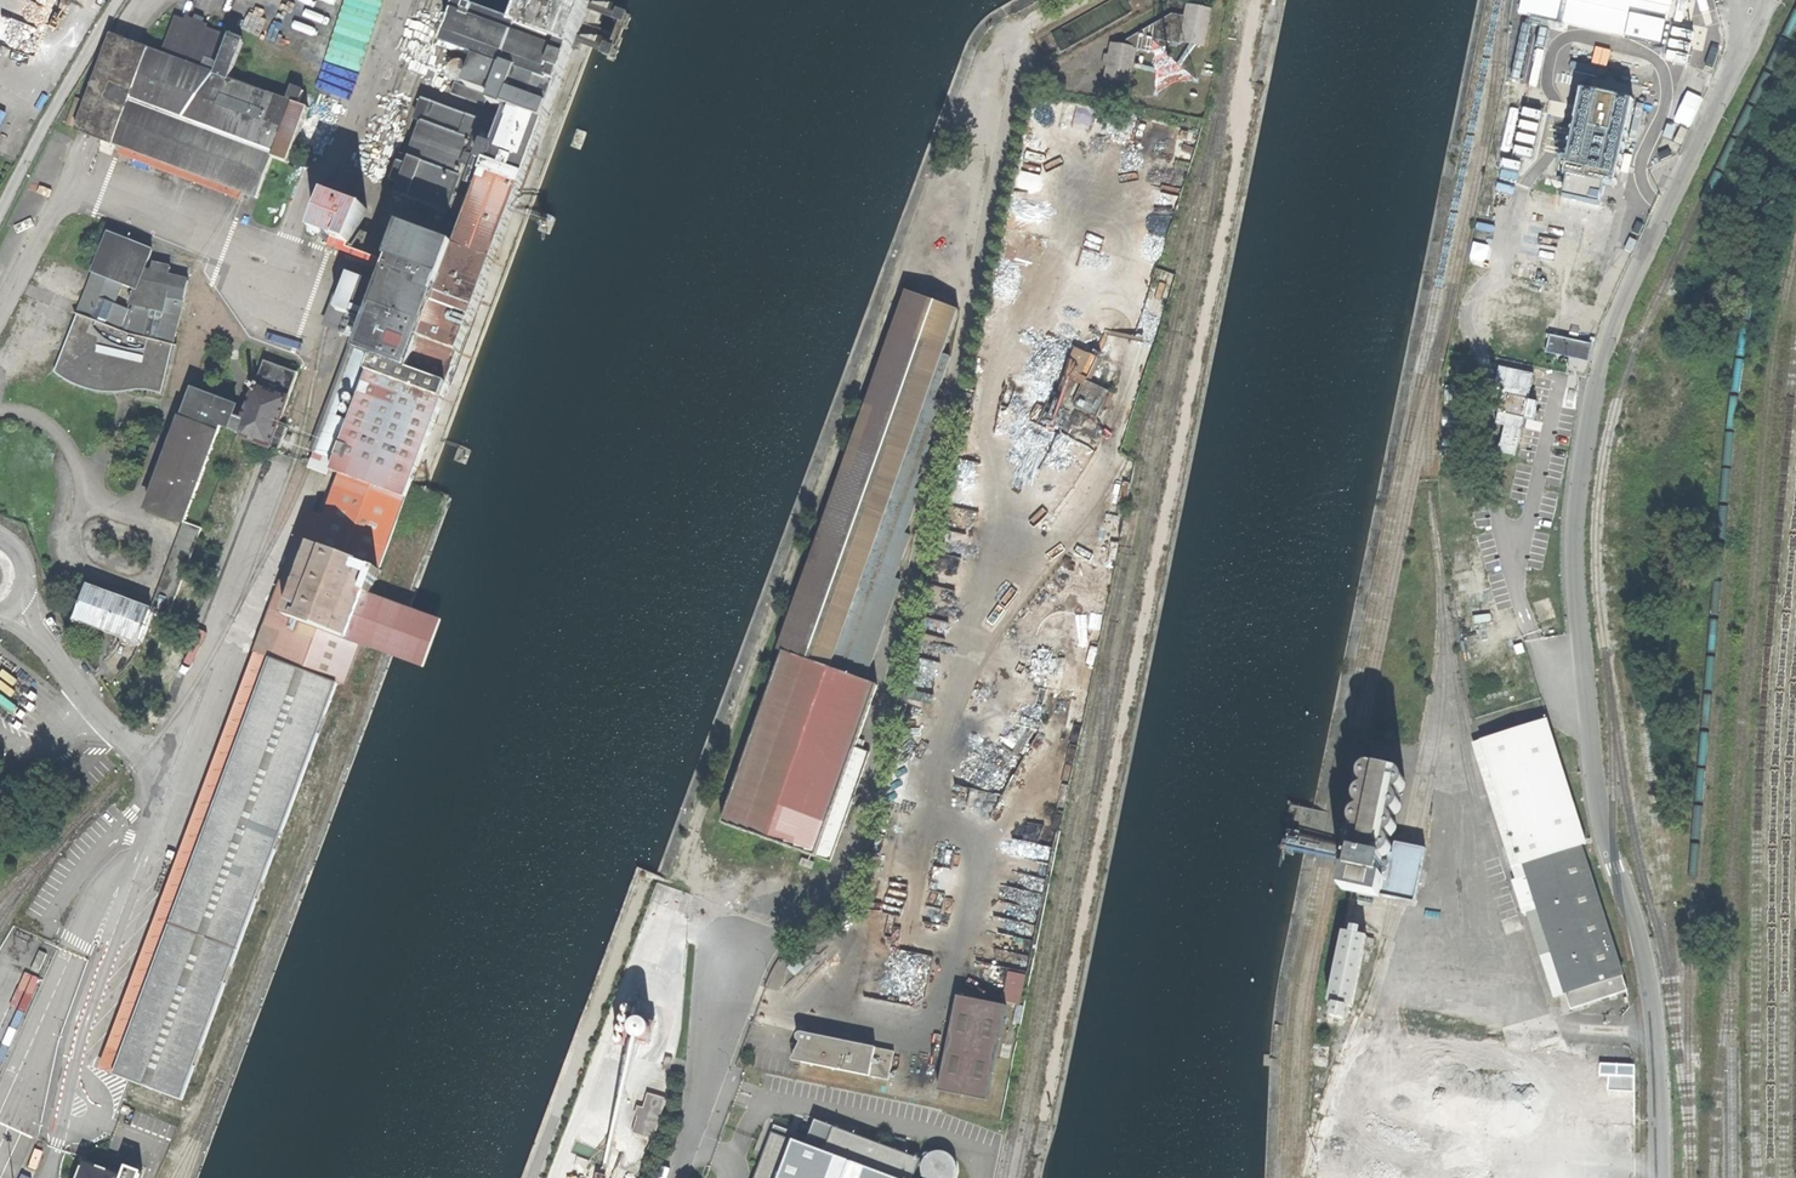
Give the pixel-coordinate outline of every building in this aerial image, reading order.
[(341,473),(408,499),(521,189),(523,189),(527,177),(526,176),(549,117),(550,117),(594,0),(457,0),(456,2),(460,4),(444,46),(478,59),(467,88),(494,98),(491,106),(505,111),(499,128),(482,122),(482,121),(424,99),(416,120),(423,123),(411,157),(402,154),(392,176),(391,191),(397,194),(396,195),(435,210),(434,212),(413,204),(410,210),(431,219),(431,221),(460,231),(455,247),(404,227),(405,224),(367,209),(368,208),(330,194),(315,231),(394,262),(385,285),(343,270),(323,325),(354,336),(310,450),(329,457),(336,460),(332,471),(341,473)] [(1518,14),(1622,36),(1630,0),(1521,0),(1518,14)] [(1205,46),(1212,10),(1189,5),(1187,16),(1181,41),(1205,46)] [(603,57),(614,61),(631,15),(620,11),(603,57)] [(288,163),(308,109),(298,105),(303,91),(287,85),(282,100),(230,81),(244,40),(208,28),(209,24),(188,17),(187,20),(177,16),(163,56),(112,37),(77,132),(257,198),(272,157),(288,163)] [(1132,72),(1136,50),(1125,47),(1113,45),(1107,78),(1131,81),(1138,82),(1139,73),(1132,72)] [(1663,113),(1690,125),(1712,74),(1686,63),(1663,113)] [(1590,201),(1594,178),(1604,180),(1623,97),(1609,93),(1600,91),(1570,85),(1553,169),(1558,170),(1554,193),(1590,201)] [(569,147),(580,151),(586,133),(576,129),(569,147)] [(536,230),(547,234),(553,217),(542,213),(536,230)] [(1648,220),(1642,216),(1634,233),(1640,236),(1648,220)] [(152,251),(109,234),(54,373),(65,381),(71,384),(80,388),(89,391),(100,393),(112,394),(115,389),(119,387),(126,390),(134,392),(140,391),(150,392),(162,395),(188,281),(169,276),(171,268),(153,264),(151,272),(144,271),(152,251)] [(1640,240),(1633,237),(1628,250),(1635,253),(1640,240)] [(1630,259),(1624,256),(1607,289),(1613,292),(1630,259)] [(960,310),(911,293),(881,378),(879,378),(834,506),(832,507),(779,649),(784,651),(722,822),(829,861),(870,751),(864,748),(866,741),(859,738),(877,685),(865,680),(900,580),(895,578),(911,535),(906,533),(921,489),(917,487),(931,446),(928,444),(937,419),(935,418),(940,401),(935,400),(950,356),(944,354),(960,310)] [(1548,340),(1546,349),(1557,351),(1556,355),(1569,358),(1574,359),(1575,355),(1585,358),(1588,347),(1577,345),(1578,341),(1560,337),(1560,340),(1549,338),(1548,340)] [(1575,355),(1574,359),(1588,362),(1592,344),(1590,344),(1578,341),(1577,345),(1588,347),(1585,358),(1575,355)] [(237,436),(278,451),(287,428),(279,425),(298,374),(265,361),(244,417),(238,432),(237,436)] [(1502,460),(1514,463),(1534,372),(1502,366),(1498,382),(1509,384),(1501,423),(1509,425),(1502,460)] [(1576,390),(1569,388),(1566,406),(1573,407),(1576,390)] [(222,426),(238,432),(244,417),(239,415),(241,409),(195,390),(149,508),(187,522),(222,426)] [(454,461),(462,464),(468,449),(459,446),(454,461)] [(269,664),(336,689),(355,640),(368,645),(382,651),(429,668),(447,621),(400,604),(385,598),(372,594),(408,499),(341,473),(306,566),(269,664)] [(1106,527),(1114,529),(1115,521),(1108,520),(1106,527)] [(203,528),(187,522),(153,610),(169,616),(203,528)] [(141,642),(153,610),(131,602),(133,598),(128,596),(127,600),(121,598),(116,596),(117,593),(113,591),(112,594),(90,586),(78,617),(141,642)] [(336,689),(269,664),(115,1079),(182,1104),(336,689)] [(892,709),(904,712),(909,688),(897,686),(892,709)] [(1568,1013),(1625,994),(1620,979),(1622,977),(1580,848),(1584,846),(1544,720),(1478,741),(1510,845),(1507,846),(1498,850),(1506,874),(1514,872),(1517,871),(1519,879),(1517,880),(1508,883),(1520,918),(1528,916),(1535,913),(1562,997),(1563,998),(1568,1013)] [(1386,780),(1384,779),(1384,777),(1383,774),(1380,772),(1374,771),(1370,770),(1366,772),(1363,775),(1362,778),(1363,782),(1364,785),(1367,787),(1367,788),(1364,790),(1360,793),(1358,796),(1358,800),(1358,804),(1359,808),(1362,810),(1362,813),(1360,813),(1356,816),(1354,819),(1353,823),(1353,827),(1355,829),(1358,832),(1357,834),(1354,835),(1350,839),(1348,842),(1348,847),(1349,852),(1352,855),(1349,872),(1346,872),(1342,891),(1380,899),(1381,896),(1391,898),(1402,900),(1416,903),(1426,850),(1416,849),(1401,845),(1397,844),(1394,856),(1391,856),(1390,855),(1393,852),(1393,849),(1393,845),(1390,842),(1387,841),(1387,839),(1389,838),(1393,837),(1396,833),(1397,828),(1395,823),(1392,819),(1392,817),(1396,816),(1399,813),(1401,809),(1402,804),(1399,799),(1396,796),(1399,796),(1403,793),(1406,789),(1406,785),(1404,780),(1401,777),(1394,775),(1390,775),(1387,777),(1386,780)] [(12,790),(1,782),(0,782),(0,808),(12,790)] [(813,862),(801,857),(799,865),(810,870),(813,862)] [(1326,1020),(1342,1023),(1344,1010),(1351,1011),(1363,954),(1370,956),(1373,942),(1366,941),(1366,939),(1340,934),(1325,1005),(1329,1006),(1326,1020)] [(938,1090),(987,1101),(1007,1005),(959,995),(938,1090)] [(628,1038),(650,1044),(656,1022),(634,1017),(636,1007),(627,1005),(616,1044),(626,1046),(628,1038)] [(791,1060),(889,1080),(895,1052),(803,1032),(800,1032),(795,1035),(795,1037),(797,1041),(799,1042),(791,1060)] [(1508,1051),(1514,1070),(1587,1074),(1587,1065),(1578,1065),(1562,1034),(1508,1051)] [(673,1058),(666,1056),(663,1070),(670,1071),(673,1058)] [(1601,1065),(1601,1074),(1635,1076),(1635,1065),(1601,1065)] [(645,1093),(643,1106),(636,1105),(632,1133),(658,1137),(664,1095),(645,1093)] [(782,1140),(768,1177),(888,1177),(782,1140)] [(43,1151),(36,1149),(29,1167),(36,1169),(43,1151)] [(124,1177),(124,1174),(87,1160),(80,1177),(128,1177),(124,1177)] [(1312,1177),(1324,1177),(1324,1169),(1313,1168),(1313,1171),(1312,1171),(1312,1177)]
